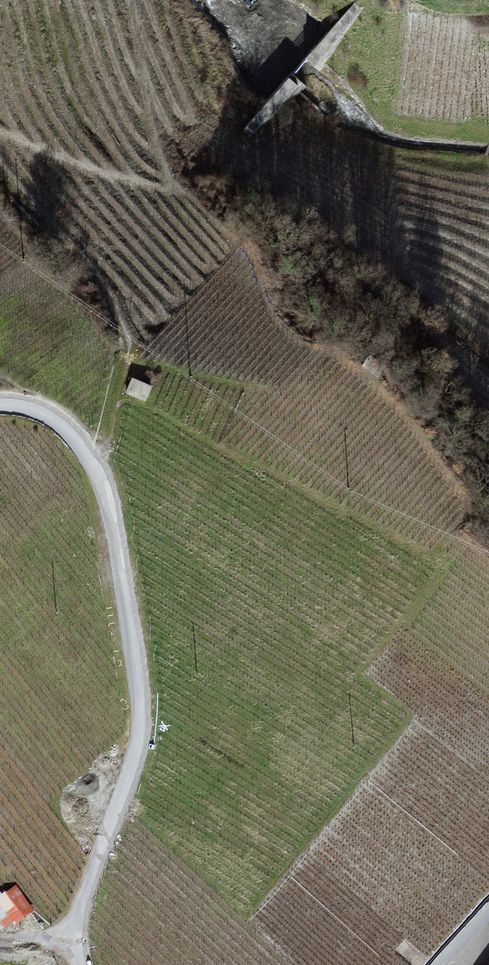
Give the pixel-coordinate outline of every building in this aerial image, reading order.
[(0,891),(0,922),(1,923),(35,906),(21,880),(0,891)]
